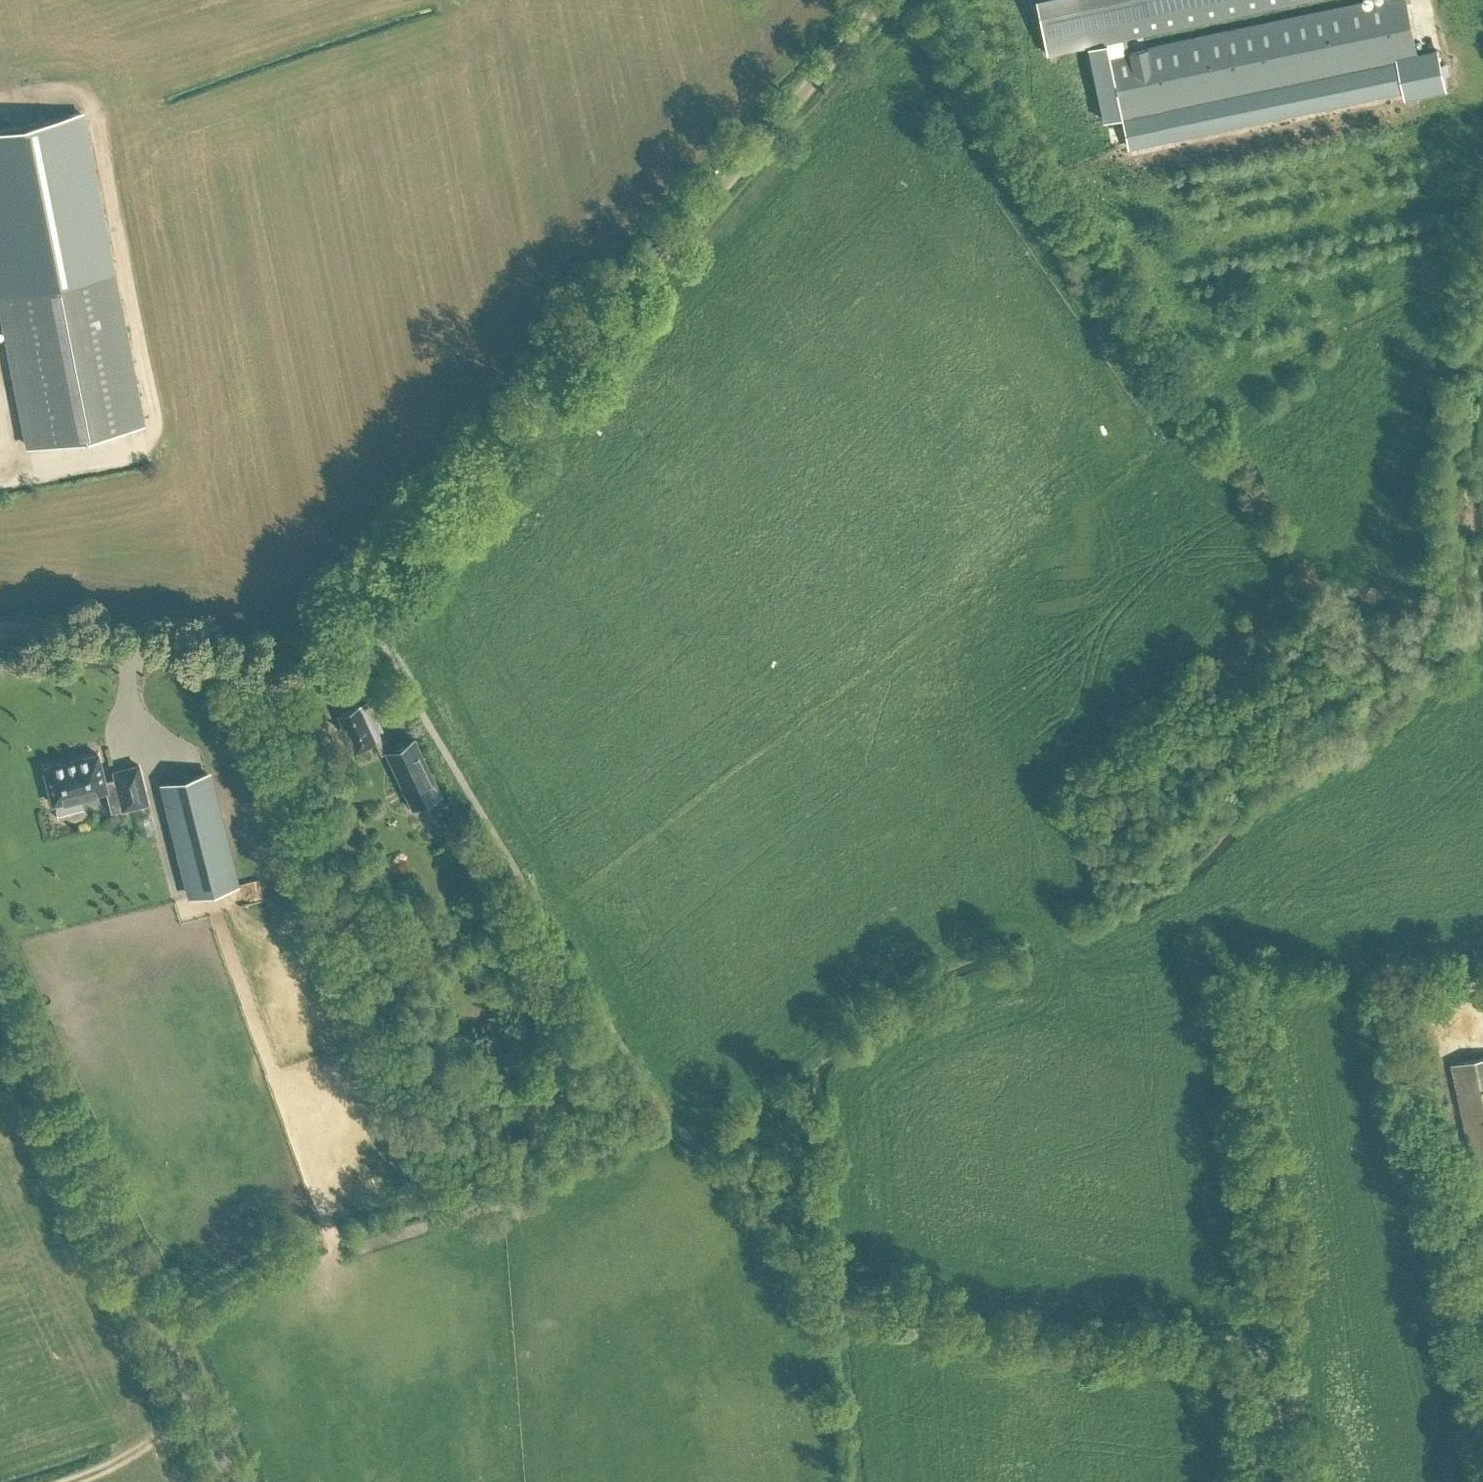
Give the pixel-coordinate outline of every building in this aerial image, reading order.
[(1416,52),(1406,0),(1365,0),(1127,49),(1124,35),(1292,0),(1036,0),(1046,50),(1087,42),(1103,117),(1121,114),(1128,146),(1403,88),(1405,96),(1445,88),(1437,48),(1416,52)] [(0,127),(0,301),(28,445),(141,423),(80,112),(0,127)] [(375,738),(385,733),(369,699),(359,704),(359,703),(338,713),(355,748),(374,739),(375,738)] [(384,750),(410,807),(442,792),(415,734),(390,745),(385,733),(375,738),(374,739),(380,752),(384,750)] [(97,751),(43,765),(52,802),(105,788),(111,810),(115,809),(114,802),(121,800),(122,807),(148,801),(138,763),(113,769),(115,776),(104,778),(97,751)] [(206,771),(164,781),(192,894),(235,883),(206,771)] [(180,857),(167,860),(176,895),(189,892),(180,857)] [(492,1034),(505,1022),(495,1011),(481,1023),(492,1034)] [(1452,1062),(1482,1208),(1482,1056),(1452,1062)]
